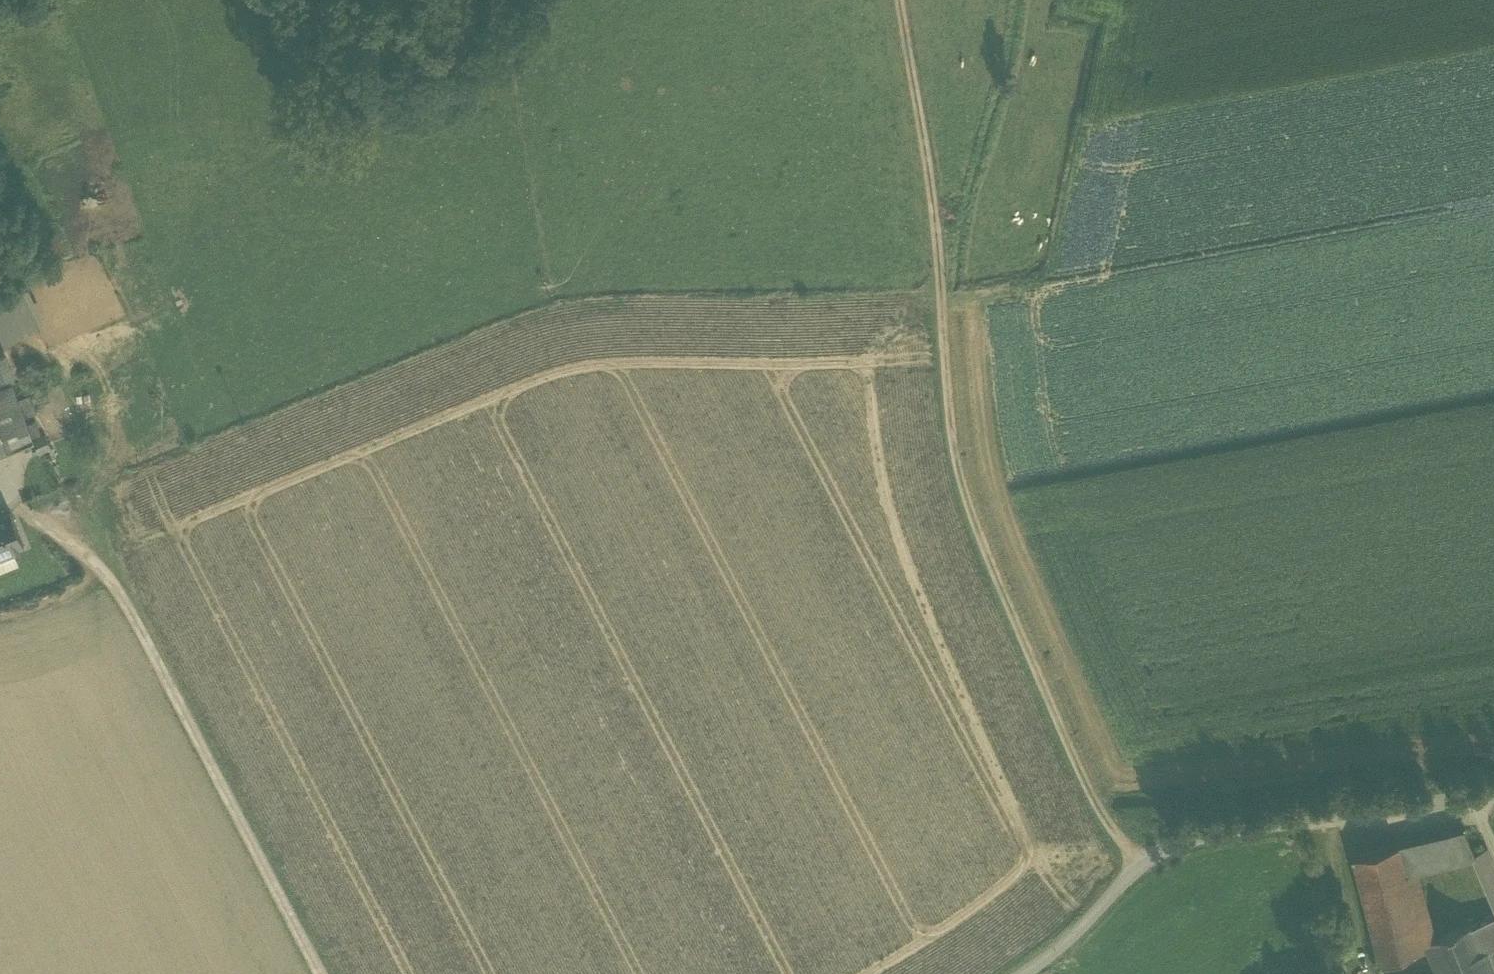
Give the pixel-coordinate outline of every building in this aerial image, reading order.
[(24,416),(18,401),(11,382),(0,387),(0,392),(15,427),(0,433),(0,435),(7,452),(33,442),(24,416)] [(15,427),(0,392),(0,433),(15,427)] [(31,396),(18,401),(24,416),(37,410),(32,399),(31,396)] [(33,439),(39,454),(51,448),(47,438),(45,434),(43,435),(33,439)] [(0,516),(0,555),(13,550),(24,546),(11,512),(0,516)] [(0,555),(0,571),(18,563),(13,550),(0,555)] [(1462,828),(1439,834),(1449,863),(1471,857),(1474,856),(1473,854),(1462,828)] [(1439,834),(1426,837),(1435,866),(1449,863),(1439,834)] [(1418,871),(1435,866),(1426,837),(1352,856),(1379,964),(1423,947),(1404,874),(1418,871)] [(1473,854),(1474,856),(1471,857),(1488,894),(1493,891),(1493,866),(1486,848),(1473,854)] [(1435,937),(1418,871),(1404,874),(1423,947),(1426,946),(1425,941),(1435,937)] [(1478,924),(1487,949),(1493,946),(1493,917),(1478,924)] [(1487,949),(1478,924),(1477,922),(1435,937),(1425,941),(1426,946),(1437,973),(1493,973),(1493,967),(1487,949)] [(1403,973),(1427,973),(1423,963),(1402,971),(1403,973)]
